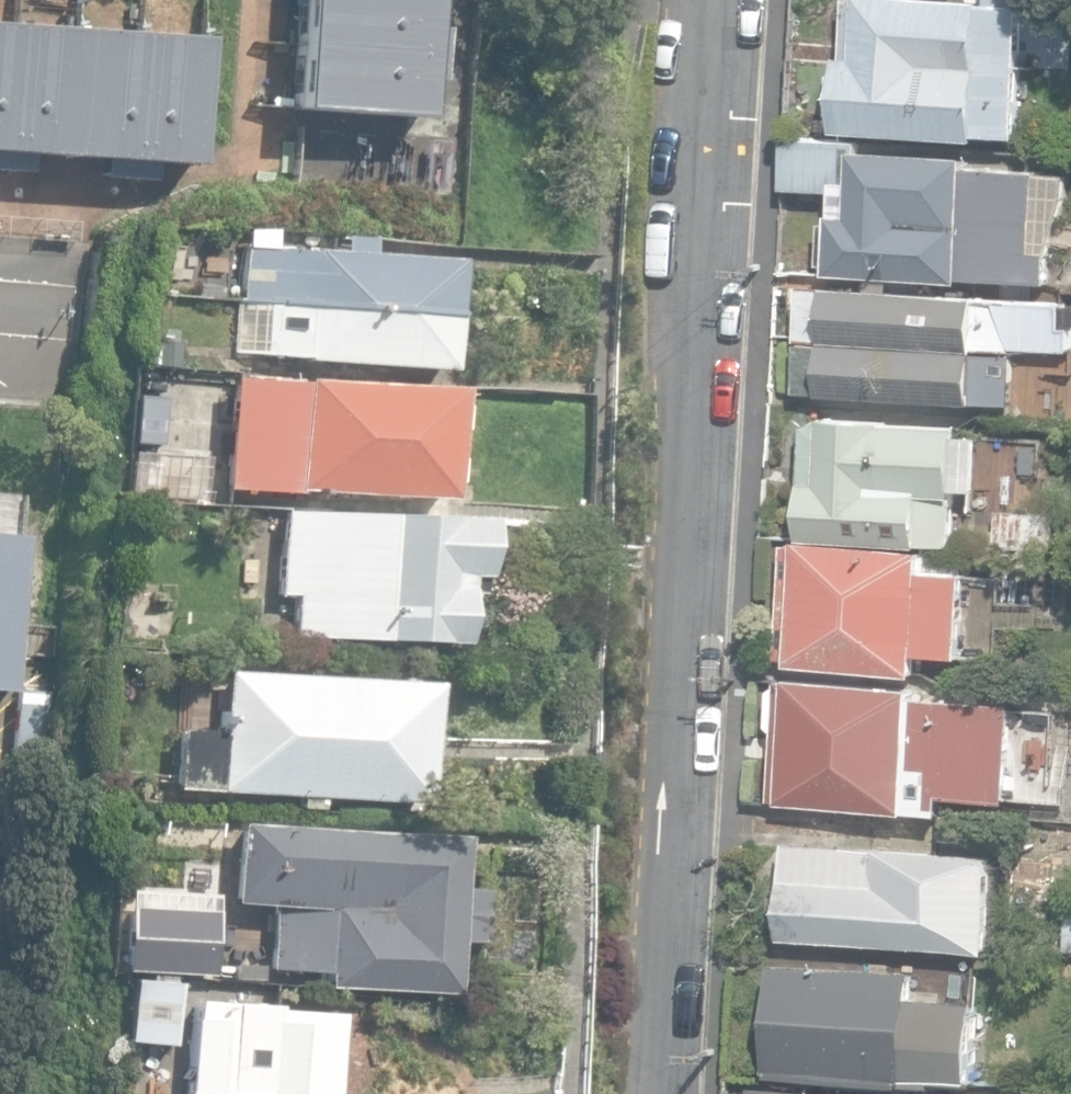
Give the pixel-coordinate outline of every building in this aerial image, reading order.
[(421,116),(429,0),(302,0),(294,107),(421,116)] [(978,141),(1004,138),(1004,136),(1019,139),(1019,123),(1025,6),(986,6),(988,2),(961,0),(852,0),(848,56),(842,56),(838,130),(978,141)] [(194,164),(197,123),(202,40),(0,27),(0,150),(194,164)] [(1052,282),(1054,254),(1070,202),(1070,173),(971,168),(972,155),(862,149),(862,141),(790,136),(788,188),(854,192),(852,215),(835,214),(831,273),(965,281),(966,277),(1052,282)] [(236,301),(451,317),(456,258),(370,250),(371,236),(342,233),(341,249),(241,240),(236,301)] [(801,339),(823,341),(1019,353),(1020,342),(1041,341),(1042,303),(1007,302),(1007,299),(979,297),(829,288),(826,288),(826,279),(800,277),(798,288),(802,288),(801,339)] [(446,369),(451,317),(236,301),(234,326),(265,329),(262,352),(446,369)] [(179,367),(181,341),(158,340),(157,345),(144,345),(143,365),(179,367)] [(1016,405),(1019,353),(823,341),(823,345),(801,344),(798,395),(823,395),(823,396),(922,402),(921,415),(941,415),(941,402),(975,405),(975,402),(1016,405)] [(307,490),(446,499),(452,388),(232,376),(227,487),(307,491),(307,490)] [(802,539),(922,547),(922,542),(957,544),(959,508),(974,509),(975,490),(961,489),(965,425),(827,416),(809,425),(802,539)] [(295,635),(456,642),(459,575),(475,576),(478,516),(285,507),(282,507),(278,594),(297,595),(295,635)] [(997,547),(1048,551),(1051,513),(1000,510),(997,547)] [(0,534),(0,689),(14,690),(22,586),(47,587),(50,555),(25,553),(26,536),(0,534)] [(789,664),(918,674),(921,654),(963,657),(969,572),(924,567),(925,551),(800,541),(795,586),(783,585),(779,626),(792,627),(789,664)] [(121,640),(164,641),(166,596),(122,595),(121,640)] [(301,806),(323,807),(323,798),(427,803),(434,681),(226,670),(225,670),(222,731),(180,728),(177,788),(303,795),(301,806)] [(909,812),(946,813),(946,795),(1014,801),(1020,703),(916,696),(918,687),(789,679),(789,680),(772,690),(770,725),(776,731),(772,801),(908,813),(909,812)] [(47,750),(49,691),(17,690),(15,749),(47,750)] [(325,984),(449,991),(458,835),(237,822),(232,902),(241,902),(240,931),(267,933),(265,968),(326,971),(325,984)] [(785,937),(994,949),(999,851),(790,839),(785,937)] [(768,966),(765,1073),(977,1079),(978,1060),(984,1060),(986,994),(918,992),(919,970),(768,966)] [(127,1040),(172,1044),(179,983),(133,978),(127,1040)] [(340,1016),(278,1012),(279,1005),(197,1000),(192,1093),(336,1093),(340,1016)] [(736,1093),(944,1093),(738,1084),(737,1083),(736,1093)]
